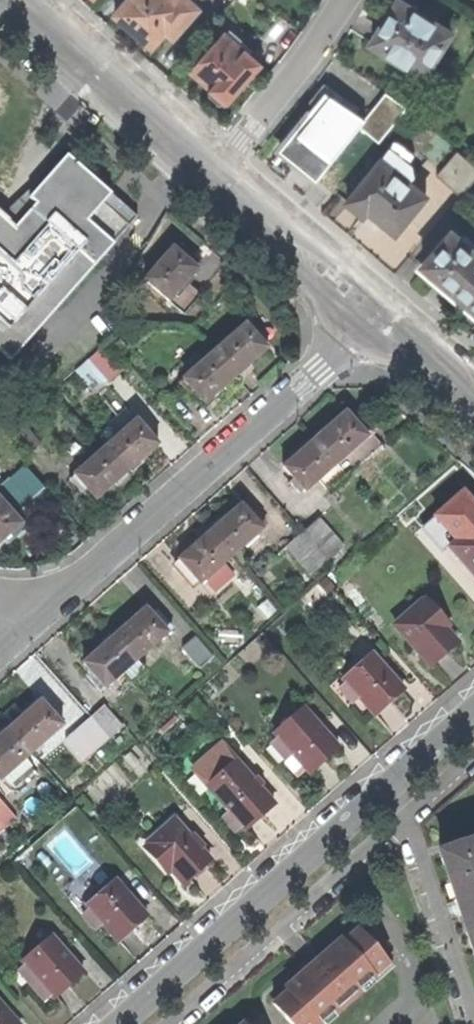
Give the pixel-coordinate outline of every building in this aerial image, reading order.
[(172,36),(198,6),(192,0),(124,0),(113,12),(135,31),(151,45),(165,29),(172,36)] [(424,79),(452,37),(413,12),(415,9),(401,0),(399,0),(390,13),(386,20),(388,22),(373,46),(424,79)] [(225,104),(260,64),(224,32),(190,70),(201,80),(209,87),(208,88),(209,95),(219,103),(225,104)] [(378,145),(407,109),(387,95),(364,124),(359,130),(378,145)] [(315,183),(359,130),(364,124),(326,96),(279,154),(296,168),(315,183)] [(395,145),(382,161),(409,183),(414,177),(410,158),(395,145)] [(13,361),(115,244),(90,222),(114,195),(69,156),(32,198),(39,204),(29,215),(18,227),(0,211),(0,349),(13,361)] [(378,219),(396,235),(426,198),(409,183),(382,161),(347,205),(363,217),(367,210),(378,219)] [(139,217),(114,195),(90,222),(115,244),(139,217)] [(473,309),(473,249),(453,231),(422,265),(446,286),(473,309)] [(183,281),(199,265),(192,258),(177,244),(173,249),(171,248),(144,279),(181,313),(198,295),(183,281)] [(249,322),(214,353),(240,382),(254,370),(249,364),(257,357),(266,350),(254,337),(259,333),(249,322)] [(91,390),(103,379),(106,380),(117,370),(100,349),(74,372),(91,390)] [(193,390),(204,403),(213,395),(221,388),(226,394),(240,382),(214,353),(184,379),(193,390)] [(188,394),(193,390),(184,379),(178,383),(188,394)] [(101,441),(106,447),(127,471),(151,450),(157,445),(146,432),(150,429),(141,418),(135,422),(127,414),(110,428),(112,432),(101,441)] [(347,476),(382,447),(362,423),(357,427),(344,414),(332,424),(315,439),(347,476)] [(41,441),(20,418),(9,429),(30,451),(41,441)] [(328,493),(347,476),(315,439),(292,458),(283,466),(295,481),(290,485),(298,494),(303,490),(305,491),(317,481),(328,493)] [(106,447),(69,478),(80,490),(85,486),(96,499),(108,488),(127,471),(106,447)] [(0,486),(0,488),(19,509),(44,487),(23,464),(0,486)] [(0,500),(0,542),(10,534),(13,538),(24,528),(0,500)] [(231,555),(265,526),(254,514),(250,517),(240,504),(233,510),(223,518),(219,514),(205,525),(210,530),(231,555)] [(319,518),(304,532),(329,560),(344,546),(319,518)] [(473,575),(473,526),(449,547),(473,575)] [(223,563),(231,555),(210,530),(187,550),(178,558),(180,561),(172,568),(191,590),(202,580),(214,592),(233,575),(223,563)] [(304,532),(287,547),(312,575),(329,560),(304,532)] [(395,624),(430,664),(443,653),(450,647),(438,633),(444,627),(421,602),(395,624)] [(171,628),(157,612),(152,618),(145,611),(134,621),(116,636),(137,661),(171,628)] [(214,655),(196,634),(183,645),(201,667),(214,655)] [(145,669),(137,661),(116,636),(93,655),(83,663),(95,676),(90,680),(101,693),(119,676),(127,686),(145,669)] [(344,679),(375,714),(392,699),(404,689),(373,654),(344,679)] [(29,712),(10,728),(32,753),(63,726),(41,701),(29,712)] [(106,706),(93,717),(112,738),(125,727),(106,706)] [(275,733),(309,771),(326,757),(338,745),(305,707),(275,733)] [(86,761),(112,738),(93,717),(67,740),(86,761)] [(32,753),(10,728),(8,730),(3,724),(0,727),(0,780),(32,753)] [(200,779),(210,789),(239,764),(229,754),(200,779)] [(210,789),(244,828),(260,815),(274,803),(240,764),(239,764),(210,789)] [(0,798),(0,823),(6,829),(18,818),(0,798)] [(177,863),(189,877),(200,867),(209,859),(174,818),(148,841),(171,868),(177,863)] [(473,957),(473,842),(439,854),(449,884),(452,883),(458,901),(455,903),(457,911),(459,917),(463,916),(469,935),(467,936),(473,957)] [(87,906),(117,941),(133,927),(147,915),(116,880),(87,906)] [(289,1023),(322,1023),(334,1013),(336,1015),(361,994),(359,991),(389,965),(356,928),(320,960),(306,972),(270,1003),(289,1023)] [(22,961),(54,997),(72,981),(84,970),(53,934),(22,961)] [(303,968),(306,972),(320,960),(317,956),(310,962),(303,968)] [(0,1001),(0,1023),(20,1023),(0,1001)]
